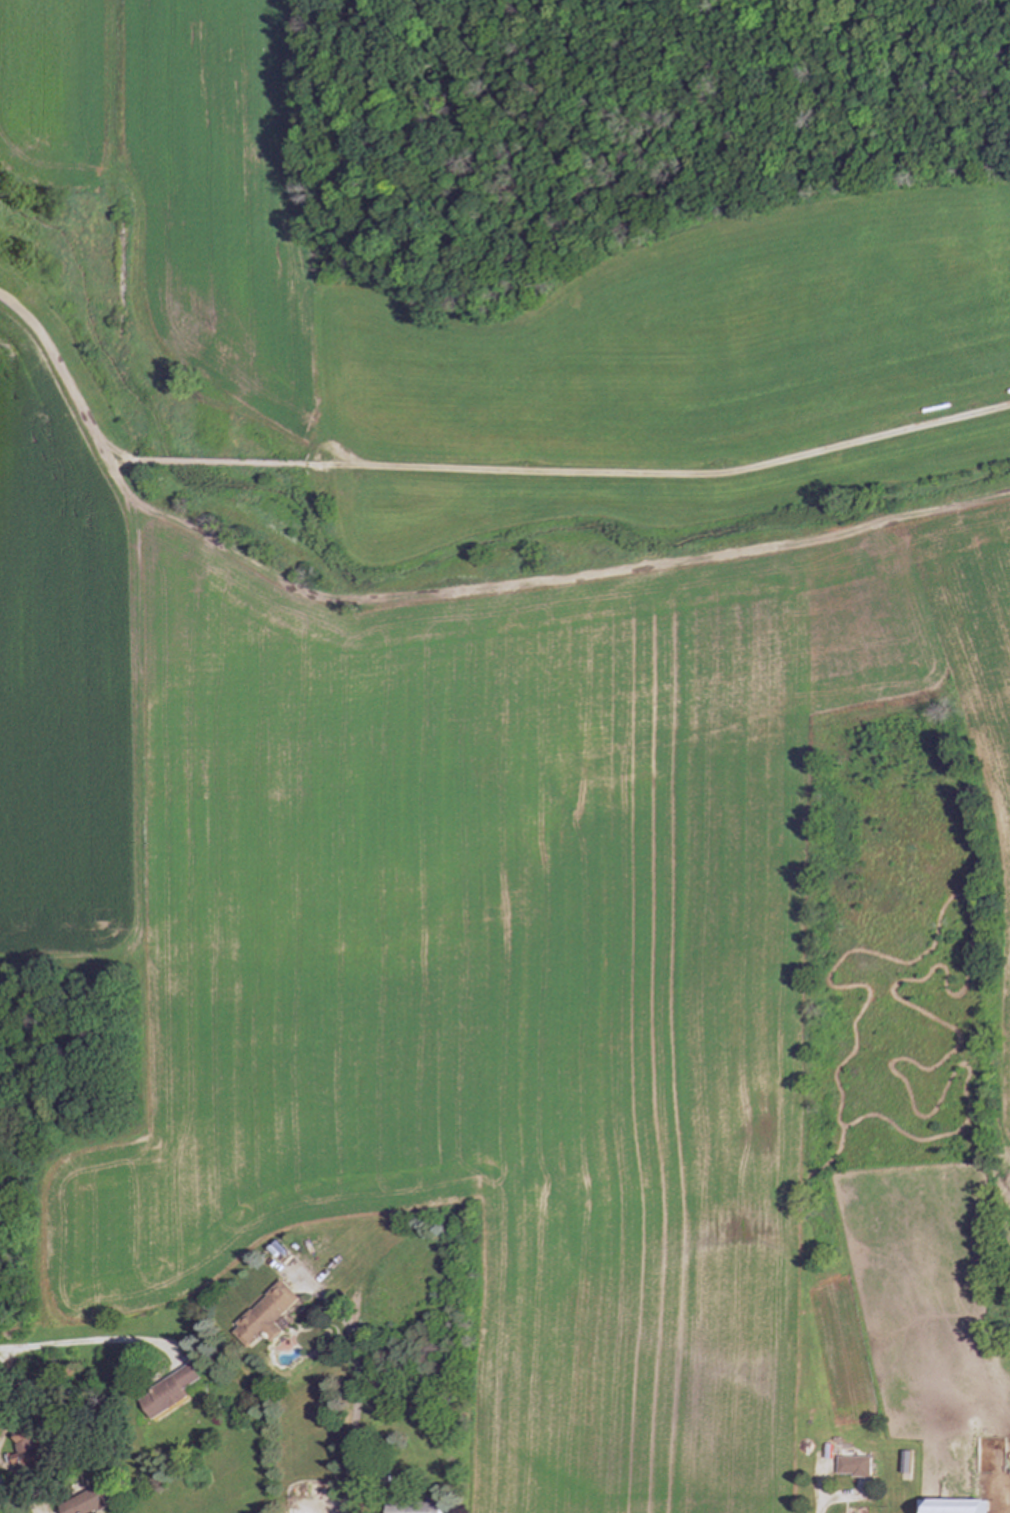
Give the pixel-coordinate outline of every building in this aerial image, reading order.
[(231,1330),(249,1348),(264,1334),(272,1342),(284,1331),(275,1323),(300,1299),(282,1280),(231,1330)] [(185,1389),(202,1378),(193,1364),(139,1397),(153,1420),(190,1398),(185,1389)] [(18,1453),(9,1455),(12,1465),(21,1462),(23,1469),(41,1464),(30,1424),(12,1429),(18,1453)] [(901,1472),(910,1473),(910,1451),(902,1450),(901,1472)] [(870,1475),(870,1457),(837,1456),(836,1475),(870,1475)] [(106,1481),(59,1506),(63,1512),(92,1512),(116,1500),(106,1481)] [(988,1500),(916,1499),(916,1512),(988,1512),(988,1500)] [(383,1504),(383,1512),(440,1512),(439,1502),(383,1504)]
